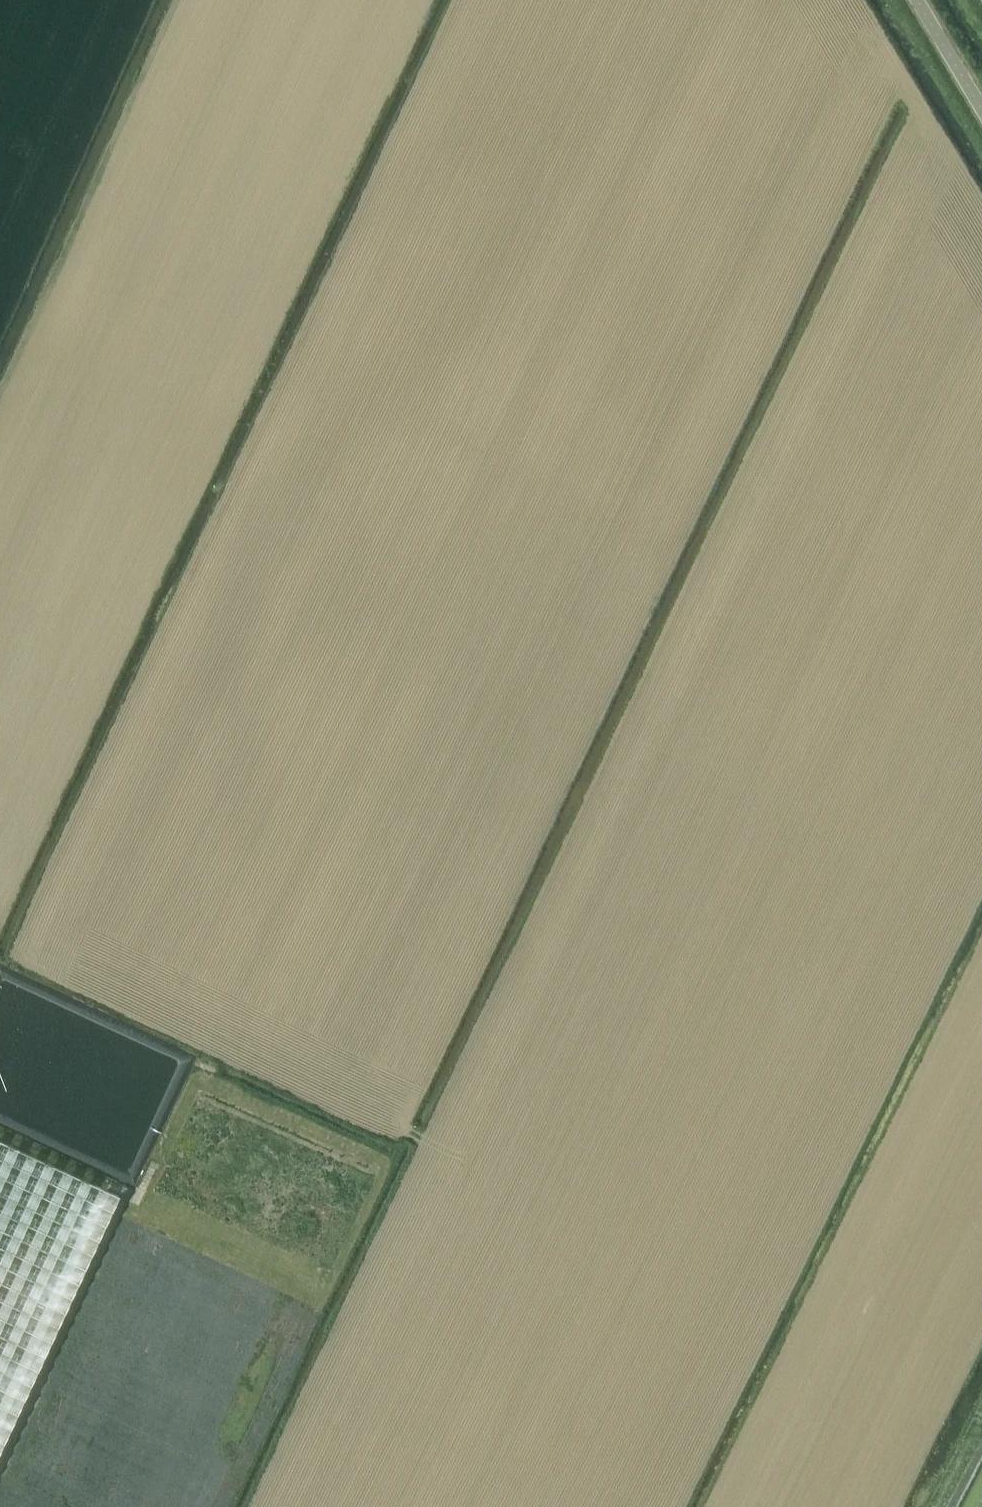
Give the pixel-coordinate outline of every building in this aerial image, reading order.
[(109,1224),(122,1198),(0,1141),(0,1458),(109,1224)]
